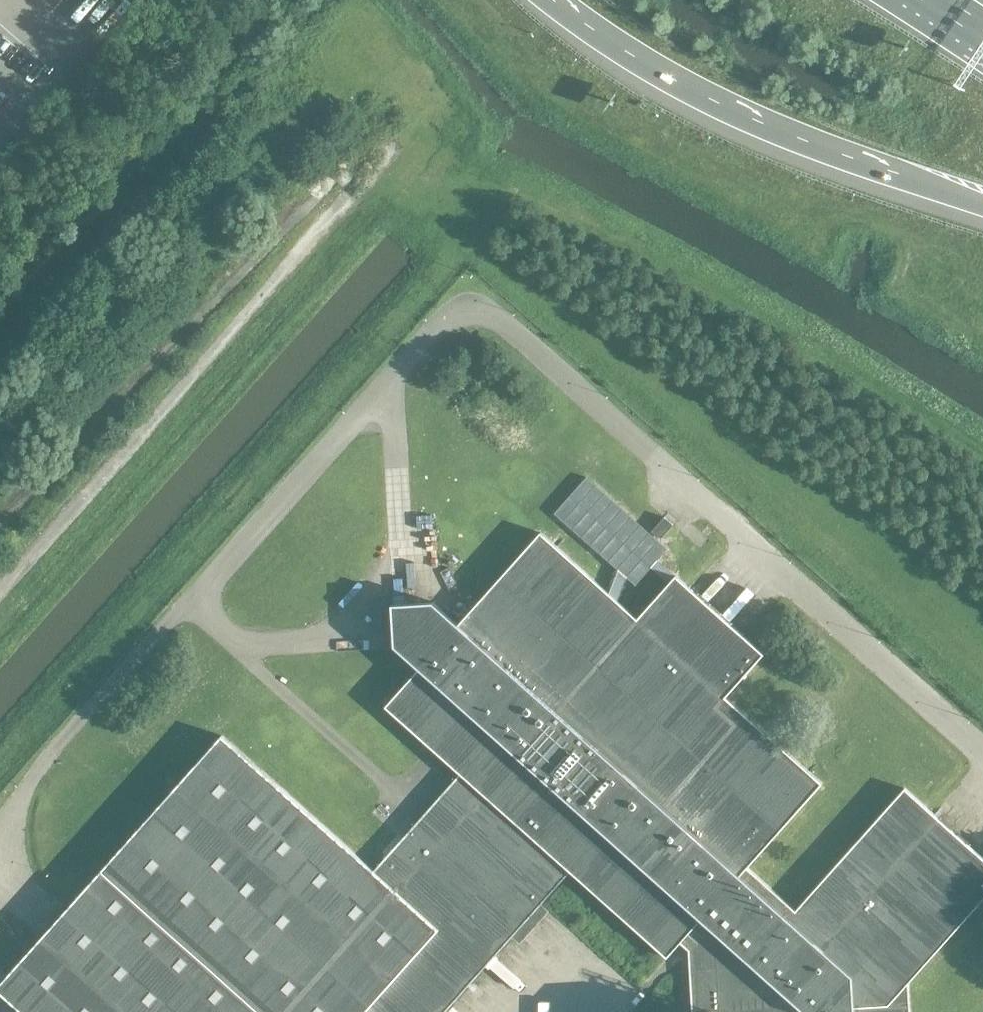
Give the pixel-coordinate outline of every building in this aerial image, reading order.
[(661,538),(673,525),(665,518),(653,532),(661,538)] [(909,983),(982,900),(982,858),(905,789),(796,911),(747,868),(822,784),(726,697),(764,655),(675,576),(638,619),(541,533),(459,625),(434,602),(392,605),(395,647),(420,669),(386,707),(461,774),(374,871),(222,736),(0,985),(0,992),(23,1011),(445,1011),(571,872),(667,958),(680,943),(689,950),(692,1011),(910,1011),(909,983)]
